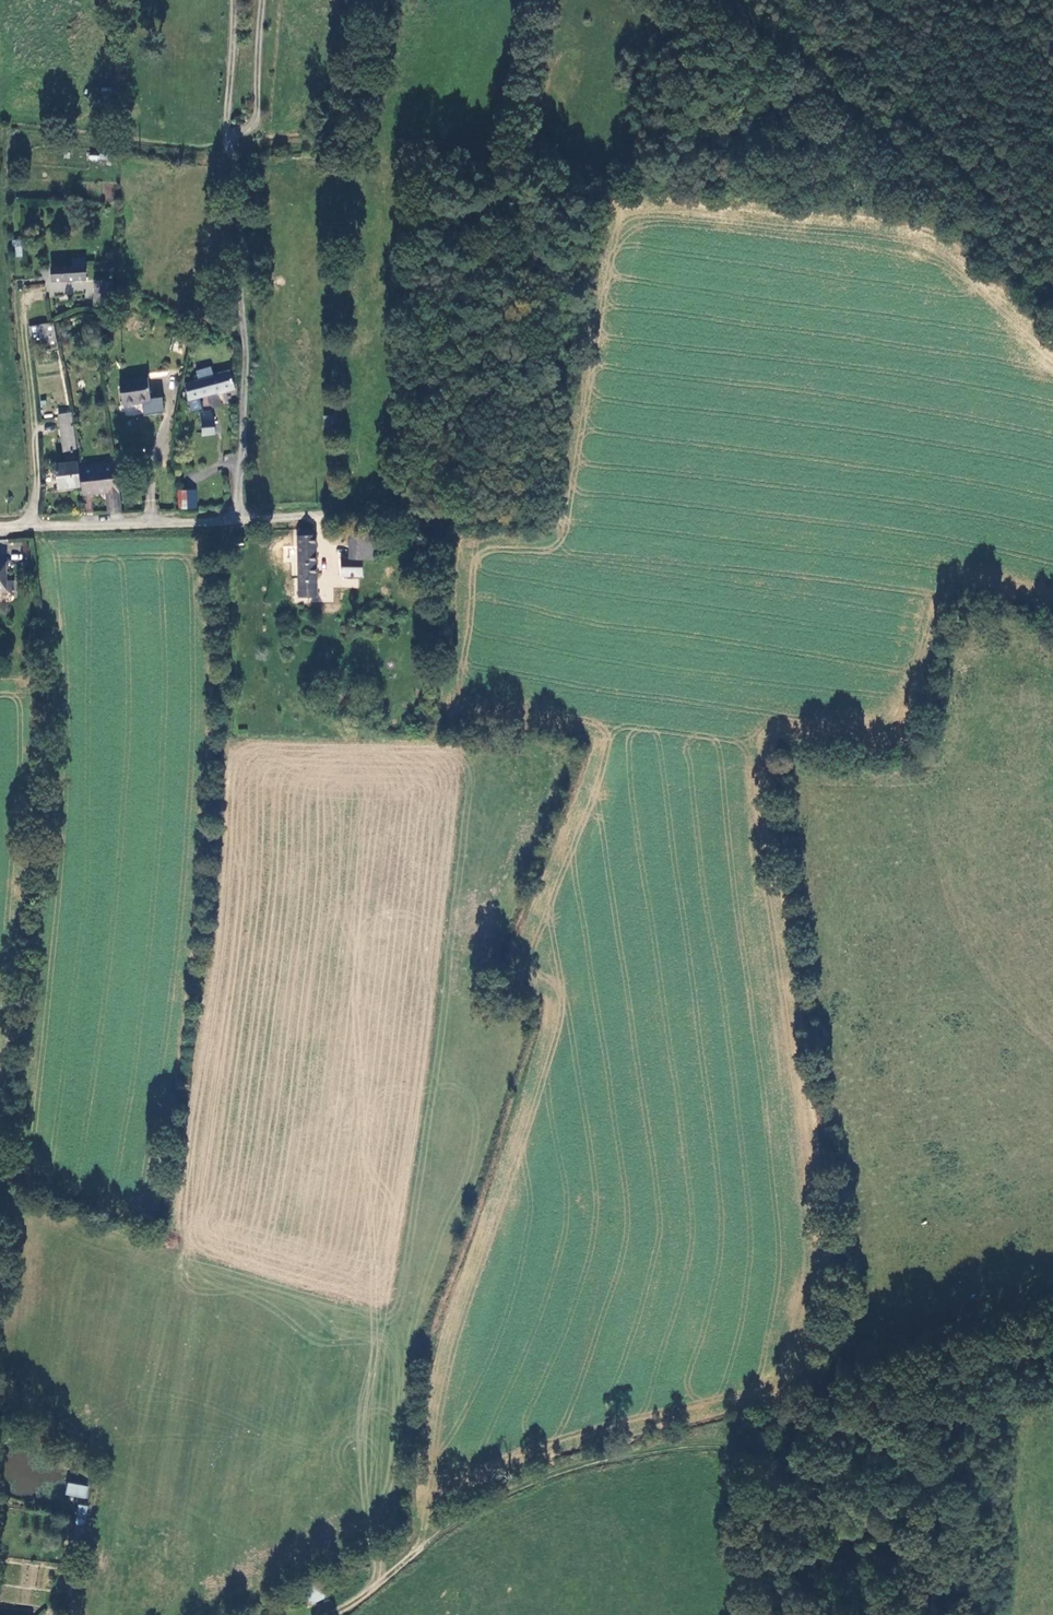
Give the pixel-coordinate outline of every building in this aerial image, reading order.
[(341,145),(329,144),(329,155),(340,157),(341,145)] [(15,257),(22,257),(21,239),(14,239),(15,257)] [(87,279),(86,256),(72,258),(73,265),(51,267),(53,281),(87,279)] [(69,319),(58,322),(61,330),(72,327),(69,319)] [(58,348),(52,322),(30,326),(32,339),(45,337),(48,350),(58,348)] [(196,381),(187,384),(188,399),(218,391),(218,393),(234,389),(230,370),(213,374),(212,366),(196,370),(197,374),(195,375),(196,381)] [(151,402),(147,376),(120,380),(124,405),(151,402)] [(213,421),(210,407),(201,410),(203,422),(204,433),(214,433),(213,421)] [(77,450),(71,412),(59,414),(65,451),(77,450)] [(324,415),(325,428),(337,428),(336,414),(324,415)] [(81,485),(77,460),(57,464),(61,488),(81,485)] [(81,465),(83,481),(84,494),(109,492),(112,513),(123,512),(117,478),(115,462),(81,465)] [(195,491),(179,491),(180,508),(196,506),(195,491)] [(317,596),(316,534),(314,534),(313,527),(299,528),(300,534),(297,534),(299,596),(317,596)] [(363,558),(374,558),(374,534),(358,534),(358,557),(348,557),(342,557),(342,575),(364,575),(363,558)] [(349,534),(348,557),(358,557),(358,534),(349,534)] [(0,561),(0,588),(6,589),(14,595),(14,577),(6,577),(6,561),(0,561)] [(77,1567),(84,1525),(77,1525),(70,1560),(65,1560),(64,1564),(77,1567)]
